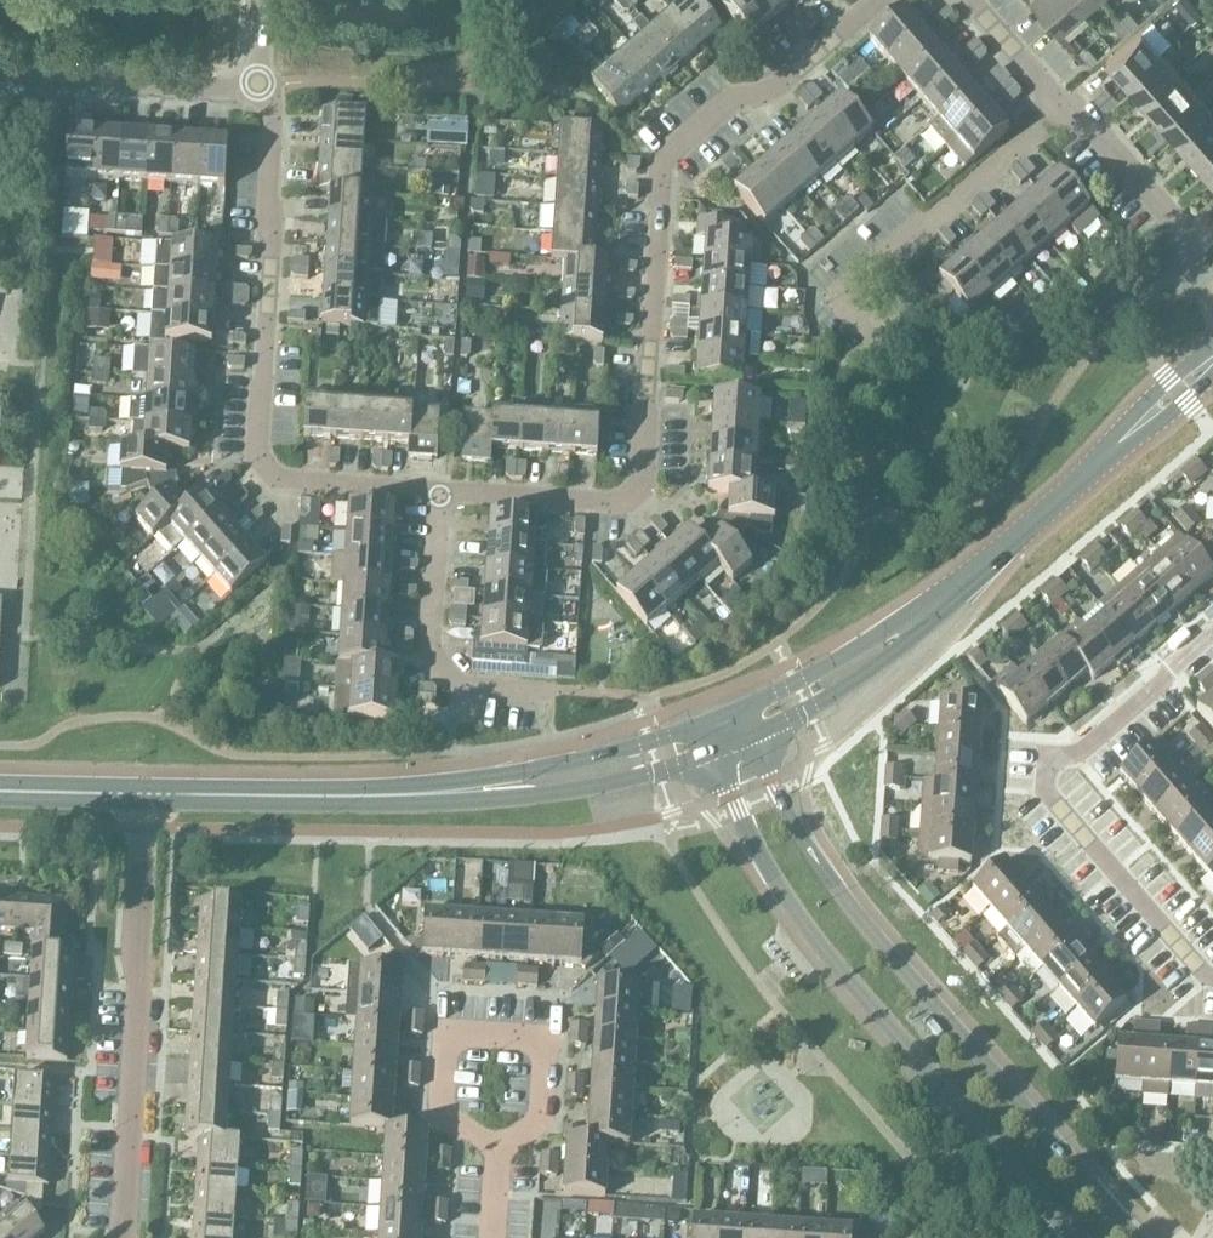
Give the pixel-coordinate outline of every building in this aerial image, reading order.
[(596,7),(599,10),(607,3),(604,0),(590,0),(596,7)] [(625,0),(617,0),(615,2),(624,13),(629,12),(633,9),(625,0)] [(633,9),(638,5),(638,0),(625,0),(633,9)] [(671,13),(700,46),(721,29),(696,0),(687,0),(671,13)] [(752,0),(716,0),(748,38),(769,20),(752,0)] [(769,20),(789,3),(787,0),(752,0),(769,20)] [(1070,0),(1034,0),(1068,38),(1088,21),(1080,12),(1070,0)] [(1080,12),(1093,0),(1070,0),(1080,12)] [(1172,2),(1181,12),(1191,4),(1188,0),(1175,0),(1172,2)] [(951,19),(952,13),(948,8),(935,19),(941,27),(951,19)] [(808,9),(800,15),(812,28),(816,24),(817,19),(808,9)] [(869,41),(887,61),(922,30),(904,10),(869,41)] [(1126,12),(1120,17),(1131,30),(1139,23),(1131,13),(1126,12)] [(671,13),(652,30),(680,64),(700,46),(671,13)] [(812,28),(800,15),(792,22),(801,32),(807,33),(812,28)] [(569,19),(563,24),(574,37),(582,30),(577,24),(570,17),(569,19)] [(1131,30),(1120,17),(1115,21),(1115,26),(1124,36),(1131,30)] [(642,38),(632,47),(661,81),(680,64),(652,30),(642,19),(633,27),(642,38)] [(1124,81),(1159,49),(1170,39),(1153,19),(1106,60),(1124,81)] [(590,24),(582,30),(593,43),(598,39),(598,34),(590,24)] [(593,43),(582,30),(574,37),(583,47),(589,47),(593,43)] [(887,61),(904,81),(939,50),(922,30),(887,61)] [(732,41),(723,50),(729,57),(734,57),(740,51),(732,41)] [(963,51),(969,59),(982,48),(978,44),(973,43),(963,51)] [(759,51),(770,63),(771,64),(775,60),(775,54),(767,44),(759,51)] [(632,47),(612,65),(641,98),(661,81),(632,47)] [(982,48),(969,59),(976,66),(985,58),(986,52),(982,48)] [(1079,52),(1090,65),(1098,58),(1089,49),(1084,48),(1079,52)] [(538,59),(549,72),(561,62),(549,49),(538,59)] [(1124,81),(1141,101),(1177,69),(1159,49),(1124,81)] [(904,81),(922,100),(957,70),(939,50),(904,81)] [(831,73),(838,81),(847,73),(847,66),(844,62),(831,73)] [(641,98),(612,65),(591,82),(620,116),(641,98)] [(1141,101),(1158,120),(1194,89),(1177,69),(1141,101)] [(922,100),(939,120),(974,89),(957,70),(922,100)] [(997,90),(1004,98),(1017,87),(1013,83),(1007,82),(997,90)] [(1095,99),(1099,104),(1112,92),(1105,85),(1095,94),(1095,99)] [(808,87),(803,91),(814,103),(822,97),(814,88),(808,87)] [(1017,87),(1004,98),(1010,106),(1019,98),(1020,91),(1017,87)] [(928,130),(945,149),(991,109),(974,89),(939,120),(928,130)] [(1158,120),(1176,140),(1211,109),(1194,89),(1158,120)] [(814,103),(803,91),(799,95),(799,100),(807,110),(814,103)] [(1112,92),(1099,104),(1103,108),(1109,108),(1118,99),(1112,92)] [(842,97),(823,113),(853,147),(872,131),(842,97)] [(323,111),(321,138),(364,141),(366,114),(353,113),(353,99),(339,98),(338,112),(323,111)] [(991,109),(945,149),(963,170),(1009,130),(991,109)] [(1193,160),(1212,142),(1212,110),(1211,109),(1176,140),(1193,160)] [(823,113),(806,128),(836,163),(853,147),(823,113)] [(560,127),(559,154),(602,157),(604,130),(589,129),(590,115),(575,114),(574,128),(560,127)] [(429,121),(427,143),(467,145),(468,123),(429,121)] [(806,128),(788,144),(818,178),(836,163),(806,128)] [(66,176),(93,178),(96,132),(69,130),(66,176)] [(93,178),(119,180),(122,133),(96,132),(93,178)] [(119,180),(145,181),(148,135),(122,133),(119,180)] [(145,181),(171,183),(174,137),(148,135),(145,181)] [(171,183),(197,185),(200,139),(174,137),(171,183)] [(321,138),(319,164),(363,167),(364,141),(321,138)] [(200,139),(197,185),(225,187),(228,141),(200,139)] [(1211,180),(1212,178),(1212,142),(1193,160),(1211,180)] [(788,144),(770,159),(800,193),(818,178),(788,144)] [(915,162),(905,150),(896,159),(906,170),(915,162)] [(559,154),(557,180),(601,183),(602,157),(559,154)] [(628,159),(627,172),(636,172),(640,169),(640,159),(628,159)] [(770,159),(753,174),(783,209),(800,193),(770,159)] [(409,164),(409,170),(425,171),(426,161),(413,161),(409,164)] [(1020,162),(1016,165),(1026,177),(1034,171),(1026,162),(1020,161),(1020,162)] [(318,191),(330,192),(361,194),(363,167),(319,164),(318,191)] [(1011,169),(1011,175),(1019,184),(1026,177),(1016,165),(1012,168),(1011,169)] [(511,166),(510,178),(523,178),(524,167),(511,166)] [(425,171),(409,170),(408,177),(412,181),(425,181),(425,171)] [(1038,190),(1069,226),(1080,238),(1100,220),(1059,172),(1038,190)] [(783,209),(753,174),(734,190),(764,225),(783,209)] [(478,177),(477,201),(484,202),(495,202),(496,179),(478,177)] [(557,180),(555,206),(599,209),(601,183),(557,180)] [(639,185),(626,184),(625,194),(629,198),(638,198),(639,185)] [(105,200),(106,187),(92,186),(91,199),(105,200)] [(430,187),(429,198),(449,199),(450,189),(430,187)] [(1038,190),(1018,208),(1049,243),(1069,226),(1038,190)] [(330,192),(328,218),(372,220),(374,195),(361,194),(330,192)] [(981,195),(976,200),(987,212),(994,206),(985,196),(981,195)] [(450,213),(459,213),(463,210),(464,200),(451,199),(450,213)] [(844,200),(840,204),(852,217),(859,211),(849,200),(844,200)] [(971,204),(970,208),(980,218),(987,212),(976,200),(971,204)] [(471,201),(470,210),(474,214),(483,214),(484,202),(477,201),(471,201)] [(852,217),(840,204),(835,208),(835,213),(844,223),(852,217)] [(555,206),(554,232),(597,235),(599,209),(555,206)] [(1018,208),(998,225),(1029,260),(1049,243),(1018,208)] [(95,218),(94,232),(106,233),(115,234),(117,216),(111,216),(107,219),(95,218)] [(117,216),(115,234),(116,234),(126,234),(140,236),(141,218),(117,216)] [(328,218),(327,244),(371,247),(383,248),(384,221),(372,220),(328,218)] [(156,236),(168,237),(169,220),(160,219),(157,222),(156,236)] [(64,220),(63,237),(71,237),(72,224),(69,220),(64,220)] [(169,220),(168,237),(178,238),(179,224),(175,220),(169,220)] [(706,238),(704,262),(750,265),(752,241),(735,240),(736,223),(697,220),(696,237),(706,238)] [(212,240),(221,240),(222,223),(217,223),(213,226),(212,240)] [(998,225),(979,243),(1010,278),(1029,260),(998,225)] [(942,229),(936,235),(947,247),(955,240),(946,230),(942,229)] [(809,231),(805,235),(817,248),(824,242),(815,232),(809,231)] [(552,259),(565,260),(596,262),(597,235),(554,232),(552,259)] [(817,248),(805,235),(801,238),(800,244),(809,255),(817,248)] [(448,252),(460,253),(461,243),(458,240),(448,239),(448,252)] [(472,241),(468,244),(468,254),(481,254),(481,241),(472,241)] [(93,242),(92,264),(109,266),(111,243),(93,242)] [(157,243),(155,269),(217,273),(218,247),(157,243)] [(979,243),(959,260),(990,295),(1010,278),(979,243)] [(327,244),(325,270),(381,273),(383,248),(371,247),(327,244)] [(235,249),(234,258),(247,259),(251,256),(251,250),(235,249)] [(674,254),(674,261),(692,262),(692,251),(680,250),(674,254)] [(292,262),(291,268),(309,269),(309,259),(295,258),(292,262)] [(469,260),(467,281),(484,282),(485,261),(469,260)] [(565,260),(563,287),(606,290),(608,262),(596,262),(565,260)] [(990,295),(959,260),(938,278),(944,285),(935,293),(944,303),(953,294),(969,313),(990,295)] [(692,262),(674,261),(674,266),(678,270),(691,270),(692,262)] [(704,262),(702,285),(749,289),(750,265),(704,262)] [(620,263),(620,264),(620,273),(633,274),(637,271),(637,264),(620,263)] [(92,264),(90,281),(119,283),(121,266),(109,266),(92,264)] [(309,269),(291,268),(291,274),(294,278),(308,279),(309,269)] [(155,269),(154,292),(215,296),(217,273),(155,269)] [(447,269),(447,278),(458,278),(459,269),(447,269)] [(325,270),(323,296),(380,300),(381,273),(325,270)] [(438,280),(437,294),(451,295),(452,281),(438,280)] [(467,281),(466,299),(484,300),(485,282),(484,282),(467,281)] [(701,308),(747,312),(762,313),(763,290),(749,289),(702,285),(701,308)] [(233,287),(232,297),(248,298),(248,292),(245,288),(233,287)] [(563,287),(561,313),(605,316),(606,290),(563,287)] [(635,298),(636,291),(618,291),(618,300),(632,301),(635,298)] [(154,292),(152,315),(214,319),(215,296),(154,292)] [(89,296),(88,311),(99,312),(100,297),(89,296)] [(380,300),(323,296),(322,324),(378,327),(380,300)] [(248,298),(232,297),(231,307),(244,308),(248,305),(248,298)] [(671,301),(671,306),(688,307),(689,298),(675,297),(671,301)] [(701,308),(699,332),(746,335),(747,312),(701,308)] [(473,311),(472,331),(491,333),(492,313),(473,311)] [(288,322),(305,323),(306,313),(292,312),(288,315),(288,322)] [(1036,312),(1026,320),(1035,331),(1045,322),(1036,312)] [(87,313),(86,333),(105,334),(106,314),(87,313)] [(605,316),(561,313),(560,340),(603,343),(605,316)] [(214,319),(152,315),(151,339),(212,343),(214,319)] [(634,317),(617,316),(616,326),(630,327),(633,324),(634,317)] [(670,325),(669,331),(686,332),(687,321),(675,320),(670,325)] [(311,335),(310,348),(317,348),(320,344),(321,331),(311,330),(311,331),(311,335)] [(686,332),(669,331),(669,335),(674,340),(686,341),(686,332)] [(697,355),(744,358),(759,359),(760,336),(746,335),(699,332),(697,355)] [(229,344),(246,345),(246,340),(242,336),(230,335),(229,344)] [(454,340),(445,339),(444,353),(447,357),(453,357),(454,340)] [(462,340),(460,358),(467,358),(470,355),(470,352),(471,341),(462,340)] [(555,344),(554,358),(575,360),(576,345),(555,344)] [(598,367),(604,367),(605,350),(595,350),(594,363),(598,367)] [(135,377),(148,378),(195,382),(196,356),(137,353),(135,377)] [(744,358),(697,355),(696,379),(742,383),(744,358)] [(228,358),(228,364),(232,369),(244,369),(245,359),(228,358)] [(93,361),(92,375),(110,376),(111,362),(93,361)] [(666,377),(683,378),(684,369),(671,368),(666,371),(666,377)] [(92,375),(92,384),(105,385),(109,382),(110,376),(92,375)] [(148,378),(147,401),(193,404),(195,382),(148,378)] [(75,387),(74,396),(83,396),(91,397),(91,388),(84,388),(75,387)] [(304,436),(331,438),(334,394),(307,392),(304,436)] [(664,402),(676,403),(681,400),(682,393),(665,392),(664,402)] [(331,438),(357,440),(360,396),(334,394),(331,438)] [(714,395),(712,419),(759,422),(761,398),(714,395)] [(357,440),(382,442),(386,398),(360,396),(357,440)] [(382,442),(409,444),(412,414),(413,400),(386,398),(382,442)] [(133,424),(145,425),(192,427),(193,404),(147,401),(129,400),(127,423),(133,424)] [(789,404),(788,425),(804,426),(806,405),(789,404)] [(493,406),(492,419),(494,419),(492,449),(519,451),(521,408),(493,406)] [(547,409),(521,408),(519,451),(544,453),(547,409)] [(573,411),(547,409),(544,453),(570,455),(573,411)] [(90,410),(89,421),(106,422),(107,415),(104,411),(90,410)] [(600,413),(573,411),(570,455),(597,456),(600,413)] [(412,414),(409,444),(409,457),(438,459),(441,416),(412,414)] [(494,419),(492,419),(464,418),(462,461),(491,463),(492,449),(494,419)] [(712,419),(711,443),(758,446),(759,422),(712,419)] [(106,422),(89,421),(89,429),(102,430),(106,427),(106,422)] [(124,438),(123,445),(143,447),(168,449),(168,450),(190,452),(192,427),(145,425),(133,424),(132,439),(124,438)] [(791,435),(804,436),(804,426),(788,425),(788,431),(791,435)] [(711,443),(709,466),(756,469),(758,446),(711,443)] [(120,498),(149,488),(177,479),(176,473),(167,473),(168,450),(168,449),(143,447),(123,445),(122,445),(120,476),(121,476),(120,498)] [(330,467),(336,467),(339,464),(340,450),(331,449),(330,467)] [(376,470),(382,470),(383,453),(373,452),(372,466),(376,470)] [(383,453),(382,470),(388,471),(392,467),(393,454),(383,453)] [(1196,461),(1188,468),(1198,479),(1206,472),(1196,461)] [(510,479),(515,480),(516,462),(507,462),(506,475),(510,479)] [(516,462),(515,480),(522,480),(526,476),(527,463),(516,462)] [(786,466),(785,472),(801,473),(802,463),(790,462),(786,466)] [(559,465),(558,479),(562,483),(568,483),(569,466),(559,465)] [(708,491),(730,492),(730,491),(755,492),(756,469),(709,466),(708,491)] [(1198,479),(1188,468),(1180,475),(1183,478),(1189,486),(1198,479)] [(215,483),(221,490),(232,482),(231,477),(227,472),(215,483)] [(801,473),(785,472),(785,477),(789,482),(801,483),(801,473)] [(1180,475),(1173,480),(1176,484),(1183,478),(1180,475)] [(153,538),(157,535),(188,508),(187,508),(172,490),(179,485),(177,479),(149,488),(154,503),(149,508),(136,519),(153,538)] [(86,489),(68,489),(68,510),(86,510),(86,489)] [(231,502),(238,509),(248,501),(248,496),(244,491),(231,502)] [(720,514),(717,519),(744,532),(746,528),(766,538),(772,536),(773,519),(774,519),(776,494),(755,492),(730,491),(730,492),(728,515),(720,514)] [(172,553),(185,542),(220,512),(204,493),(187,508),(188,508),(157,535),(172,553)] [(139,498),(126,510),(136,520),(136,519),(149,508),(139,498)] [(303,501),(302,518),(308,518),(312,515),(312,502),(303,501)] [(349,504),(347,531),(394,534),(395,507),(349,504)] [(1174,518),(1181,526),(1192,516),(1185,508),(1174,518)] [(246,519),(253,527),(263,519),(263,513),(259,509),(246,519)] [(185,542),(200,560),(235,529),(220,512),(185,542)] [(1136,512),(1128,519),(1138,531),(1146,524),(1136,512)] [(491,514),(489,541),(535,544),(536,532),(542,532),(546,529),(547,518),(537,517),(494,514),(491,514)] [(1192,516),(1181,526),(1188,534),(1199,524),(1192,516)] [(654,518),(649,522),(661,535),(668,529),(659,518),(654,518)] [(721,532),(703,547),(719,565),(733,582),(752,566),(736,546),(744,532),(717,519),(715,524),(721,532)] [(1138,531),(1128,519),(1120,526),(1130,538),(1138,531)] [(575,533),(578,537),(584,538),(585,521),(576,520),(575,533)] [(1146,524),(1138,531),(1146,540),(1157,530),(1149,521),(1146,524)] [(280,544),(287,544),(289,545),(290,528),(285,528),(281,530),(280,544)] [(297,548),(297,555),(313,556),(313,546),(309,546),(310,542),(311,529),(301,528),(300,540),(297,548)] [(200,560),(215,577),(250,547),(235,529),(200,560)] [(689,530),(670,546),(701,581),(719,565),(703,547),(689,530)] [(347,531),(345,558),(392,561),(394,534),(347,531)] [(636,533),(632,537),(643,550),(650,544),(641,533),(636,533)] [(1158,553),(1193,594),(1212,576),(1212,575),(1179,535),(1158,553)] [(643,550),(632,537),(627,540),(627,546),(636,557),(643,550)] [(489,541),(487,567),(533,570),(535,544),(489,541)] [(594,546),(592,563),(602,564),(603,551),(599,546),(594,546)] [(670,546),(653,561),(684,596),(701,581),(670,546)] [(1097,546),(1089,554),(1098,565),(1107,558),(1097,546)] [(250,547),(215,577),(231,595),(266,565),(250,547)] [(576,564),(582,565),(583,549),(573,548),(573,561),(576,564)] [(1158,553),(1138,571),(1173,611),(1193,594),(1158,553)] [(1098,565),(1089,554),(1080,561),(1090,572),(1098,565)] [(332,556),(330,583),(343,584),(391,587),(392,561),(345,558),(332,556)] [(653,561),(635,576),(666,611),(684,596),(653,561)] [(401,562),(401,572),(414,573),(418,570),(418,563),(401,562)] [(487,567),(485,593),(531,597),(533,570),(487,567)] [(1076,569),(1071,573),(1078,581),(1083,576),(1076,569)] [(1138,571),(1118,588),(1153,628),(1173,611),(1138,571)] [(127,575),(118,583),(127,593),(136,585),(127,575)] [(666,611),(635,576),(617,593),(647,628),(666,611)] [(451,592),(468,593),(469,582),(455,581),(451,584),(451,592)] [(1057,581),(1049,588),(1059,599),(1067,592),(1057,581)] [(343,584),(342,610),(389,613),(391,587),(343,584)] [(400,588),(399,599),(412,599),(416,596),(416,589),(400,588)] [(1049,588),(1041,595),(1051,606),(1060,617),(1068,610),(1059,599),(1049,588)] [(1099,605),(1106,614),(1133,645),(1153,628),(1118,588),(1099,605)] [(737,591),(721,604),(731,615),(746,602),(737,591)] [(455,593),(454,607),(467,608),(467,610),(474,610),(475,595),(455,593)] [(485,593),(483,620),(529,623),(531,597),(485,593)] [(154,600),(144,609),(159,627),(169,618),(154,600)] [(288,614),(287,632),(305,634),(307,608),(289,607),(288,610),(288,614)] [(449,610),(449,617),(467,619),(467,610),(467,608),(454,607),(453,607),(449,610)] [(184,608),(171,619),(185,636),(199,624),(184,608)] [(342,610),(340,636),(387,639),(388,627),(389,613),(342,610)] [(1106,614),(1087,631),(1114,662),(1118,668),(1131,656),(1127,651),(1133,645),(1106,614)] [(1017,615),(1009,622),(1019,634),(1027,627),(1017,615)] [(467,619),(449,617),(449,623),(452,626),(466,627),(467,619)] [(529,623),(483,620),(482,634),(475,634),(473,666),(512,669),(527,670),(528,652),(539,653),(543,650),(545,624),(529,623)] [(1019,634),(1009,622),(1001,630),(1011,641),(1019,634)] [(1059,639),(1061,641),(1067,648),(1067,649),(1087,673),(1086,673),(1093,681),(1114,662),(1087,631),(1079,622),(1059,639)] [(397,629),(396,640),(413,641),(413,633),(411,630),(397,629)] [(340,636),(338,663),(385,667),(387,639),(340,636)] [(286,640),(285,660),(298,661),(299,640),(286,639),(286,640)] [(413,641),(396,640),(396,649),(409,650),(413,646),(413,641)] [(1061,641),(1040,659),(1067,690),(1086,673),(1087,673),(1067,649),(1067,648),(1061,641)] [(976,651),(968,658),(978,669),(986,662),(976,651)] [(1040,659),(1020,676),(1047,707),(1067,690),(1040,659)] [(284,673),(283,685),(287,685),(299,686),(301,661),(298,661),(285,660),(284,668),(284,673)] [(337,690),(350,691),(397,694),(398,668),(385,667),(338,663),(337,690)] [(1047,707),(1020,676),(1012,667),(992,685),(1026,725),(1047,707)] [(1203,676),(1212,687),(1212,670),(1211,668),(1203,676)] [(1203,676),(1195,683),(1205,694),(1212,687),(1203,676)] [(257,684),(255,716),(280,718),(281,713),(283,686),(257,684)] [(419,685),(418,695),(436,696),(436,690),(433,686),(419,685)] [(397,694),(350,691),(337,690),(335,717),(349,718),(395,722),(397,694)] [(436,696),(418,695),(418,701),(422,705),(435,706),(436,696)] [(1197,710),(1212,729),(1212,696),(1197,710)] [(941,702),(939,729),(980,733),(982,705),(941,702)] [(905,712),(897,719),(907,730),(915,723),(905,712)] [(907,730),(897,719),(889,726),(899,737),(907,730)] [(1189,736),(1196,745),(1207,735),(1200,727),(1189,736)] [(939,729),(937,755),(978,759),(980,733),(939,729)] [(1196,745),(1203,753),(1212,744),(1212,742),(1207,735),(1196,745)] [(1120,774),(1138,795),(1169,768),(1159,756),(1168,748),(1160,739),(1120,774)] [(937,755),(936,782),(977,785),(978,759),(937,755)] [(886,767),(885,778),(900,779),(901,768),(886,767)] [(1138,795),(1155,814),(1186,788),(1169,768),(1138,795)] [(900,779),(885,778),(885,789),(900,790),(900,779)] [(921,781),(919,807),(975,811),(977,785),(936,782),(921,781)] [(1155,814),(1172,834),(1211,801),(1194,781),(1186,788),(1155,814)] [(1190,854),(1212,834),(1212,803),(1211,801),(1172,834),(1190,854)] [(919,807),(917,833),(973,837),(975,811),(919,807)] [(882,820),(882,830),(897,831),(897,821),(882,820)] [(897,831),(882,830),(881,841),(896,842),(897,831)] [(917,833),(915,860),(938,862),(937,873),(958,874),(959,864),(971,865),(973,837),(917,833)] [(1212,869),(1212,834),(1190,854),(1207,874),(1212,869)] [(973,889),(991,909),(1022,883),(1004,862),(973,889)] [(484,863),(484,872),(498,873),(497,887),(509,888),(509,882),(510,865),(484,863)] [(510,865),(509,882),(535,884),(537,867),(531,866),(510,865)] [(930,881),(917,891),(929,906),(942,895),(930,881)] [(991,909),(1008,929),(1039,902),(1022,883),(991,909)] [(0,898),(0,930),(37,933),(38,933),(40,901),(0,898)] [(70,903),(40,901),(38,933),(37,933),(36,954),(67,956),(67,955),(70,903)] [(202,902),(200,929),(241,931),(243,904),(202,902)] [(1008,929),(1025,949),(1056,922),(1039,902),(1008,929)] [(942,907),(931,917),(938,925),(949,915),(942,907)] [(300,908),(299,925),(310,925),(310,916),(311,909),(300,908)] [(424,954),(452,956),(454,915),(426,913),(425,941),(412,941),(408,944),(420,958),(424,954)] [(452,956),(478,958),(481,917),(454,915),(452,956)] [(478,958),(504,960),(507,918),(481,917),(478,958)] [(504,960),(530,961),(533,920),(507,918),(504,960)] [(530,961),(556,963),(559,922),(533,920),(530,961)] [(559,922),(556,963),(583,965),(587,969),(601,956),(598,953),(584,952),(586,924),(559,922)] [(1025,949),(1043,969),(1074,942),(1056,922),(1025,949)] [(200,929),(199,955),(239,958),(241,931),(200,929)] [(639,932),(618,951),(633,968),(654,949),(639,932)] [(618,933),(601,949),(609,958),(626,942),(618,933)] [(1043,969),(1060,989),(1091,962),(1074,942),(1043,969)] [(298,944),(297,962),(308,963),(309,945),(298,944)] [(963,954),(970,962),(981,952),(974,944),(963,954)] [(6,948),(6,958),(23,959),(23,949),(6,948)] [(981,952),(970,962),(977,970),(988,961),(981,952)] [(349,967),(347,994),(362,995),(403,998),(405,970),(405,969),(408,967),(397,953),(393,957),(392,970),(364,968),(349,967)] [(75,955),(67,955),(67,956),(36,954),(34,980),(74,983),(75,955)] [(199,955),(197,981),(238,984),(239,958),(199,955)] [(308,963),(297,962),(296,977),(307,978),(308,963)] [(1060,989),(1077,1009),(1108,982),(1091,962),(1060,989)] [(466,982),(477,982),(478,968),(467,967),(466,982)] [(611,967),(597,980),(601,983),(599,1011),(640,1013),(657,1014),(659,987),(642,986),(614,984),(615,971),(611,967)] [(478,968),(477,982),(488,983),(488,969),(478,968)] [(518,985),(529,985),(530,971),(519,971),(518,985)] [(530,971),(529,985),(540,986),(541,972),(530,971)] [(72,1009),(74,983),(34,980),(32,1007),(72,1009)] [(197,981),(195,1007),(236,1010),(238,984),(197,981)] [(1108,982),(1077,1009),(1095,1030),(1126,1003),(1108,982)] [(998,994),(1005,1002),(1016,993),(1009,984),(998,994)] [(12,1004),(12,990),(0,989),(0,1003),(12,1004)] [(673,989),(672,1014),(690,1015),(692,991),(673,989)] [(1016,993),(1005,1002),(1012,1011),(1023,1001),(1016,993)] [(347,994),(345,1020),(360,1021),(401,1024),(403,998),(362,995),(347,994)] [(279,996),(278,1013),(289,1014),(290,996),(279,996)] [(296,999),(295,1016),(314,1017),(315,1000),(296,999)] [(70,1036),(72,1009),(32,1007),(30,1033),(70,1036)] [(195,1007),(194,1034),(234,1036),(236,1010),(195,1007)] [(597,1037),(638,1039),(640,1013),(599,1011),(597,1037)] [(289,1014),(278,1013),(277,1027),(288,1027),(289,1014)] [(410,1013),(409,1024),(425,1025),(425,1014),(410,1013)] [(360,1021),(358,1048),(400,1050),(401,1024),(360,1021)] [(425,1025),(409,1024),(409,1035),(424,1036),(425,1025)] [(1032,1034),(1039,1042),(1051,1032),(1043,1024),(1032,1034)] [(1115,1082),(1143,1084),(1147,1025),(1134,1024),(1133,1043),(1118,1042),(1118,1053),(1117,1063),(1115,1082)] [(573,1025),(573,1035),(587,1036),(588,1026),(573,1025)] [(1168,1100),(1169,1086),(1172,1046),(1159,1045),(1160,1025),(1147,1025),(1143,1084),(1142,1099),(1168,1100)] [(1169,1086),(1195,1088),(1200,1028),(1187,1027),(1185,1047),(1172,1046),(1169,1086)] [(675,1028),(674,1042),(690,1043),(691,1030),(675,1028)] [(1212,1089),(1212,1049),(1211,1049),(1212,1029),(1200,1028),(1195,1088),(1212,1089)] [(292,1030),(291,1043),(312,1045),(313,1031),(292,1030)] [(1051,1032),(1039,1042),(1046,1050),(1058,1040),(1051,1032)] [(68,1062),(70,1036),(30,1033),(29,1060),(68,1062)] [(194,1034),(192,1060),(232,1062),(234,1036),(194,1034)] [(587,1036),(573,1035),(572,1046),(587,1047),(587,1036)] [(596,1063),(637,1066),(638,1039),(597,1037),(596,1063)] [(276,1048),(275,1065),(285,1066),(287,1048),(276,1048)] [(358,1048),(356,1074),(398,1077),(400,1050),(358,1048)] [(1107,1052),(1106,1062),(1117,1063),(1118,1053),(1107,1052)] [(192,1060),(190,1086),(231,1089),(232,1062),(192,1060)] [(594,1089),(635,1092),(637,1066),(596,1063),(594,1089)] [(285,1066),(275,1065),(274,1081),(284,1082),(285,1066)] [(406,1065),(406,1076),(421,1077),(422,1066),(406,1065)] [(356,1074),(354,1101),(396,1103),(398,1077),(356,1074)] [(421,1077),(406,1076),(405,1087),(421,1088),(421,1077)] [(570,1078),(569,1088),(584,1089),(584,1079),(570,1078)] [(16,1079),(14,1106),(55,1109),(57,1082),(16,1079)] [(291,1083),(290,1094),(303,1095),(304,1095),(305,1084),(291,1083)] [(190,1086),(189,1112),(229,1115),(231,1089),(190,1086)] [(584,1089),(569,1088),(569,1099),(583,1100),(584,1089)] [(592,1115),(633,1118),(635,1092),(594,1089),(592,1115)] [(288,1094),(286,1113),(302,1114),(303,1095),(290,1094),(288,1094)] [(272,1100),(271,1117),(282,1118),(283,1101),(272,1100)] [(352,1128),(388,1130),(394,1131),(396,1103),(354,1101),(352,1128)] [(14,1106),(13,1133),(53,1135),(55,1109),(14,1106)] [(187,1139),(201,1140),(202,1140),(228,1141),(228,1140),(227,1140),(229,1115),(189,1112),(187,1139)] [(590,1142),(611,1144),(631,1145),(633,1118),(592,1115),(590,1142)] [(282,1118),(271,1117),(270,1134),(281,1134),(282,1118)] [(403,1131),(418,1132),(418,1121),(403,1120),(403,1131)] [(660,1122),(659,1133),(680,1134),(680,1124),(660,1122)] [(1140,1125),(1139,1142),(1155,1143),(1157,1127),(1140,1125)] [(566,1141),(570,1141),(581,1142),(581,1130),(567,1129),(566,1141)] [(388,1130),(387,1157),(428,1160),(430,1133),(418,1132),(403,1131),(394,1131),(388,1130)] [(13,1133),(11,1159),(52,1161),(53,1135),(13,1133)] [(1192,1134),(1191,1147),(1203,1147),(1206,1148),(1207,1135),(1192,1134)] [(201,1140),(200,1166),(240,1168),(242,1141),(228,1140),(228,1141),(202,1140),(201,1140)] [(570,1141),(568,1168),(609,1170),(611,1144),(590,1142),(581,1142),(570,1141)] [(439,1150),(438,1161),(452,1162),(453,1151),(439,1150)] [(294,1155),(293,1172),(303,1173),(305,1156),(294,1155)] [(544,1155),(544,1166),(558,1167),(558,1156),(544,1155)] [(387,1157),(385,1184),(427,1186),(428,1160),(387,1157)] [(28,1187),(27,1200),(44,1207),(45,1188),(50,1188),(52,1161),(11,1159),(10,1185),(28,1187)] [(452,1162),(438,1161),(437,1171),(452,1172),(452,1162)] [(200,1166),(198,1192),(239,1194),(240,1168),(200,1166)] [(558,1167),(544,1166),(543,1176),(557,1177),(558,1167)] [(609,1170),(568,1168),(566,1195),(608,1197),(609,1170)] [(303,1173),(293,1172),(292,1189),(302,1189),(303,1173)] [(673,1174),(671,1202),(686,1203),(688,1176),(673,1174)] [(327,1206),(329,1180),(309,1179),(307,1205),(327,1206)] [(385,1184),(383,1210),(425,1213),(427,1186),(385,1184)] [(198,1192),(197,1218),(237,1221),(239,1194),(198,1192)] [(0,1222),(0,1223),(13,1237),(43,1237),(46,1235),(31,1218),(44,1207),(27,1200),(22,1204),(21,1204),(0,1222)] [(435,1203),(435,1213),(449,1214),(450,1204),(435,1203)] [(613,1218),(614,1206),(589,1203),(588,1216),(613,1218)] [(307,1205),(306,1219),(320,1219),(321,1206),(307,1205)] [(615,1205),(614,1220),(641,1222),(641,1207),(623,1206),(622,1206),(615,1205)] [(641,1207),(641,1222),(667,1223),(667,1222),(668,1209),(641,1207)] [(290,1208),(289,1225),(300,1225),(301,1209),(290,1208)] [(668,1209),(667,1222),(680,1223),(681,1210),(668,1209)] [(382,1236),(405,1237),(423,1237),(425,1213),(383,1210),(382,1236)] [(449,1214),(435,1213),(434,1224),(449,1225),(449,1214)] [(195,1237),(236,1237),(237,1221),(197,1218),(195,1237)] [(693,1237),(721,1237),(722,1222),(694,1221),(693,1237)] [(722,1222),(721,1237),(747,1237),(748,1224),(722,1222)] [(0,1223),(0,1237),(13,1237),(0,1223)] [(748,1224),(747,1237),(773,1237),(774,1226),(748,1224)] [(289,1225),(289,1237),(299,1237),(300,1225),(289,1225)] [(774,1226),(773,1237),(800,1237),(800,1227),(774,1226)] [(800,1227),(800,1237),(826,1237),(827,1229),(800,1227)] [(827,1229),(826,1237),(854,1237),(854,1231),(827,1229)]
